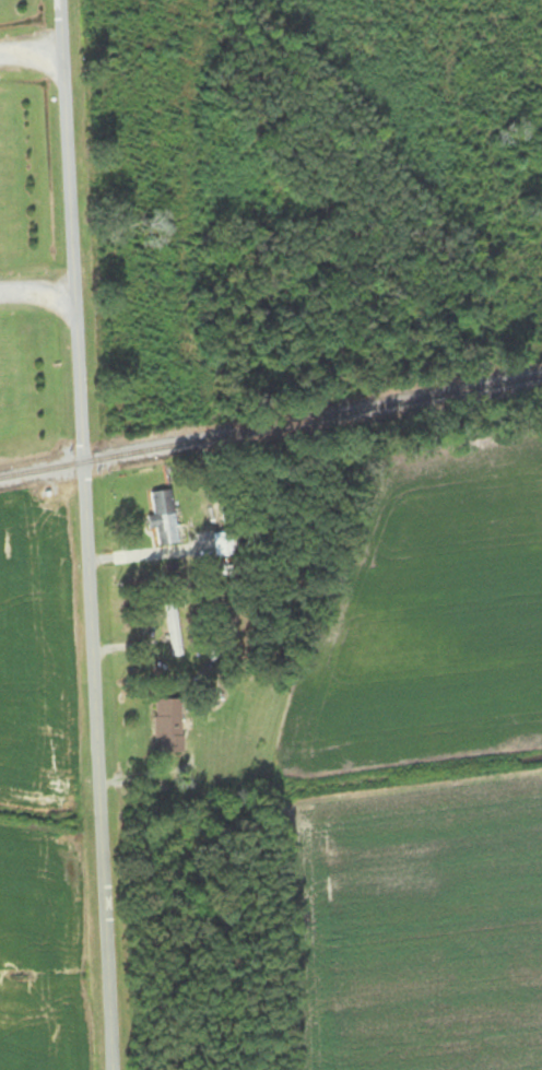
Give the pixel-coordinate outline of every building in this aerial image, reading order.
[(156,528),(158,546),(177,545),(172,490),(151,492),(153,516),(148,517),(149,529),(156,528)] [(172,657),(181,656),(176,605),(167,606),(172,657)] [(154,738),(160,738),(160,752),(182,752),(181,699),(154,699),(154,738)]
